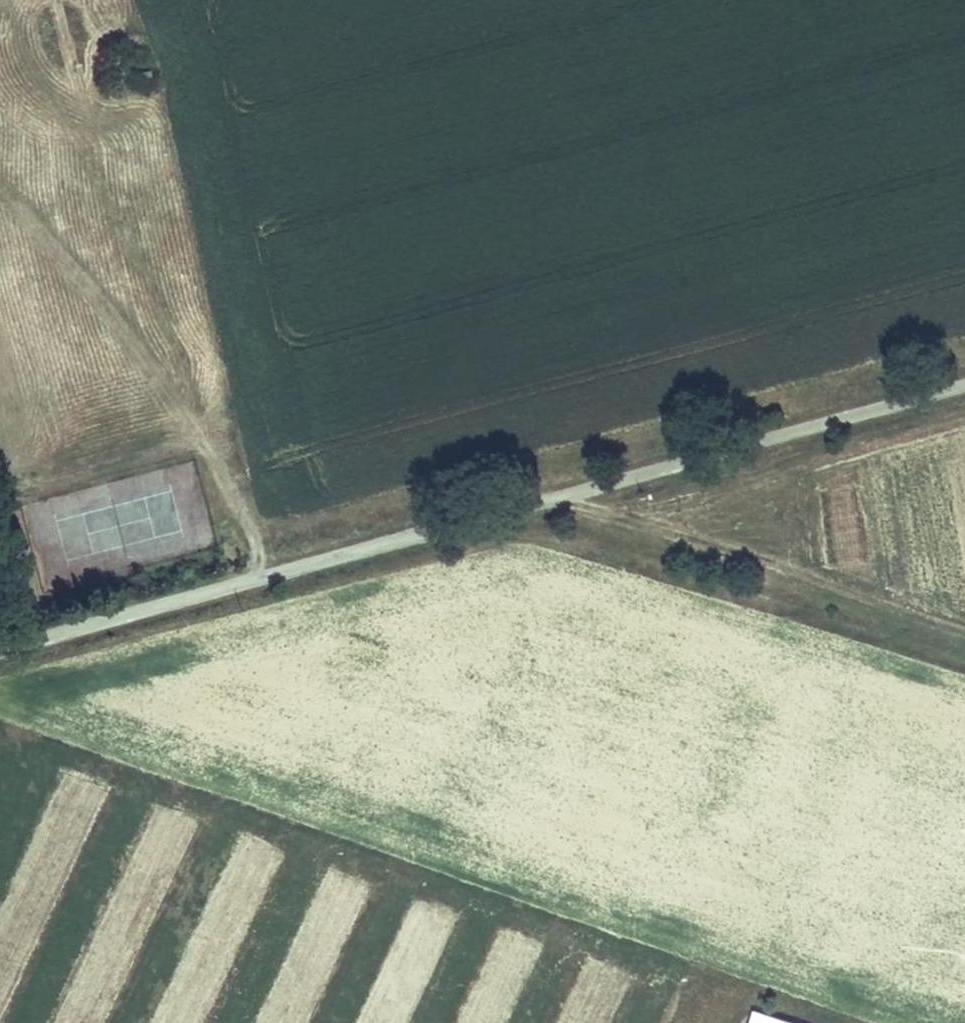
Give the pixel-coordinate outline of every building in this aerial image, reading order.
[(922,582),(956,577),(946,507),(911,512),(922,582)] [(752,1006),(747,1022),(806,1022),(752,1006)]
